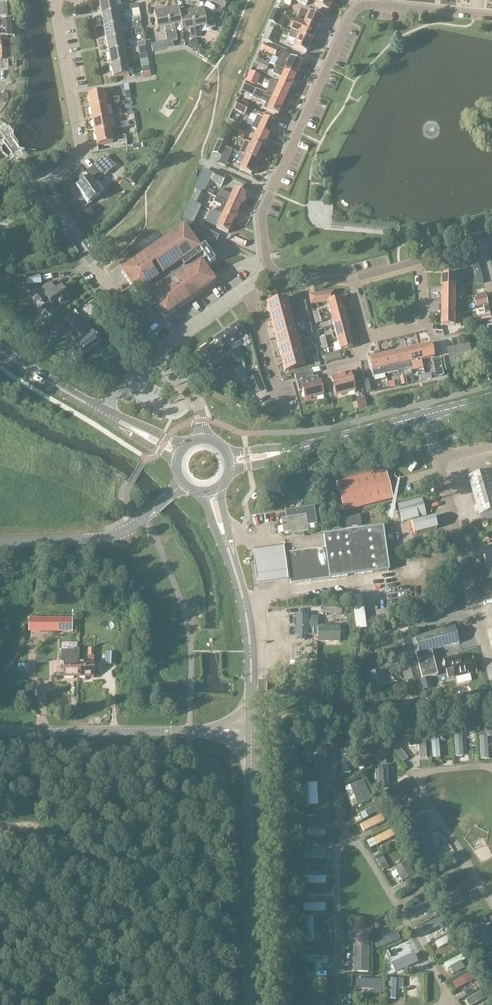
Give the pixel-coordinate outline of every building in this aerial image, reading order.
[(121,7),(116,8),(115,0),(99,3),(101,16),(117,13),(122,12),(121,7)] [(212,0),(211,2),(224,9),(225,7),(229,0),(212,0)] [(283,12),(286,6),(289,7),(292,0),(277,0),(274,8),(273,11),(281,15),(284,16),(286,13),(283,12)] [(317,1),(315,6),(328,12),(333,0),(315,0),(317,1)] [(172,42),(176,42),(174,27),(180,26),(181,26),(178,13),(179,13),(177,7),(165,10),(172,48),(173,48),(172,42)] [(212,15),(204,17),(202,9),(190,11),(195,38),(200,37),(199,28),(205,27),(206,30),(215,28),(212,15)] [(218,9),(214,17),(221,20),(225,13),(218,9)] [(164,29),(167,49),(172,48),(165,10),(153,12),(157,30),(164,29)] [(302,10),(297,21),(316,30),(321,19),(302,10)] [(190,11),(179,13),(178,13),(181,26),(180,26),(181,32),(188,31),(190,39),(195,38),(190,11)] [(281,15),(273,11),(268,22),(271,23),(276,26),(281,15)] [(124,19),(118,20),(117,13),(101,16),(104,28),(119,25),(124,24),(124,19)] [(11,29),(11,18),(2,19),(2,30),(11,29)] [(297,21),(291,33),(311,41),(316,30),(297,21)] [(278,32),(279,31),(280,28),(276,26),(271,23),(269,28),(263,40),(273,45),(278,32)] [(104,28),(106,41),(122,38),(119,25),(104,28)] [(295,41),(292,47),(306,53),(311,41),(291,33),(289,38),(295,41)] [(130,44),(123,46),(122,38),(106,41),(108,54),(124,51),(124,50),(131,49),(130,44)] [(264,44),(261,50),(274,56),(277,50),(264,44)] [(138,48),(139,55),(140,60),(148,59),(145,47),(138,48)] [(109,60),(110,66),(126,63),(128,63),(132,62),(131,56),(125,57),(124,51),(108,54),(109,60)] [(273,67),(275,68),(295,77),(301,64),(290,59),(291,57),(280,52),(273,67)] [(141,68),(142,73),(143,78),(151,76),(149,67),(148,59),(140,60),(141,68)] [(257,59),(254,65),(266,71),(269,65),(257,59)] [(128,71),(126,63),(110,66),(113,79),(129,76),(129,75),(133,74),(132,70),(128,71)] [(281,78),(278,84),(289,89),(295,77),(275,68),(272,74),(281,78)] [(250,72),(245,82),(256,87),(260,76),(250,72)] [(278,84),(270,81),(265,93),(283,102),(289,89),(278,84)] [(266,111),(277,116),(283,102),(265,93),(255,89),(251,98),(265,104),(263,109),(266,110),(266,111)] [(88,95),(90,108),(106,105),(119,103),(118,98),(111,99),(105,100),(104,92),(88,95)] [(237,103),(234,109),(245,114),(248,108),(237,103)] [(90,108),(93,121),(108,118),(106,105),(90,108)] [(256,116),(251,129),(256,132),(256,131),(268,137),(274,124),(256,116)] [(93,121),(95,133),(110,130),(108,118),(93,121)] [(113,143),(110,130),(95,133),(97,146),(113,143)] [(242,140),(245,133),(239,131),(236,137),(242,140)] [(256,132),(251,144),(262,150),(268,137),(256,131),(256,132)] [(225,149),(227,142),(219,138),(213,153),(221,158),(225,149)] [(245,157),(244,159),(256,164),(262,150),(251,144),(244,141),(238,154),(240,155),(245,157)] [(232,152),(225,149),(221,158),(217,164),(225,167),(232,152)] [(251,176),(256,164),(244,159),(245,157),(240,155),(236,163),(241,165),(239,170),(251,176)] [(111,165),(112,164),(112,163),(105,156),(102,159),(100,161),(98,163),(97,162),(85,173),(89,178),(76,187),(88,204),(94,200),(98,197),(100,195),(99,193),(98,191),(93,184),(106,172),(105,171),(108,168),(111,165)] [(9,168),(6,174),(12,178),(16,171),(9,168)] [(196,191),(203,194),(212,174),(203,170),(194,190),(196,191)] [(215,171),(213,175),(224,180),(226,176),(215,171)] [(213,175),(210,181),(221,186),(224,180),(213,175)] [(216,198),(223,201),(228,203),(239,208),(245,195),(234,190),(231,196),(219,190),(216,198)] [(191,202),(198,205),(203,194),(196,191),(191,202)] [(221,207),(218,214),(222,216),(233,221),(239,208),(228,203),(223,201),(216,198),(213,203),(221,207)] [(192,224),(200,206),(198,205),(191,202),(190,201),(182,219),(192,224)] [(222,216),(218,214),(211,211),(208,217),(215,220),(212,226),(228,234),(233,221),(222,216)] [(146,288),(151,295),(152,296),(150,297),(165,318),(215,283),(205,268),(215,262),(204,246),(200,249),(183,226),(146,253),(121,271),(137,294),(146,288)] [(219,236),(197,227),(194,233),(216,243),(219,236)] [(444,275),(444,288),(456,288),(457,275),(444,275)] [(25,278),(26,286),(41,284),(40,276),(25,278)] [(35,292),(45,307),(44,307),(44,309),(48,316),(51,316),(57,313),(56,311),(58,310),(71,301),(64,292),(61,287),(56,290),(54,287),(50,282),(39,290),(38,290),(35,292)] [(444,288),(443,300),(456,301),(456,288),(444,288)] [(311,306),(327,303),(335,300),(333,293),(309,297),(311,306)] [(489,305),(487,300),(486,296),(474,299),(476,308),(489,305)] [(266,305),(268,316),(289,310),(286,298),(265,304),(266,305)] [(327,303),(331,315),(343,312),(340,299),(335,300),(327,303)] [(443,300),(443,313),(456,313),(456,301),(443,300)] [(53,341),(67,331),(72,327),(73,326),(82,340),(79,342),(77,339),(73,341),(75,345),(71,348),(74,352),(78,350),(72,355),(77,361),(82,356),(99,344),(92,333),(89,335),(80,322),(82,321),(81,319),(80,318),(79,316),(78,315),(78,314),(77,313),(76,312),(75,310),(72,312),(71,313),(70,314),(69,314),(68,315),(67,315),(59,321),(61,323),(47,333),(53,341)] [(271,326),(272,327),(292,321),(289,310),(268,316),(271,326)] [(345,313),(350,333),(357,332),(352,311),(345,313)] [(331,315),(334,327),(346,324),(343,312),(331,315)] [(462,314),(456,313),(443,313),(443,326),(456,326),(461,326),(462,314)] [(491,323),(491,320),(491,314),(481,317),(481,318),(482,323),(482,325),(491,323)] [(272,328),(275,339),(296,333),(292,321),(272,327),(272,328)] [(243,345),(239,338),(245,334),(238,323),(225,332),(237,348),(243,345)] [(334,327),(337,340),(349,336),(346,324),(334,327)] [(227,374),(218,361),(231,352),(237,348),(225,332),(213,341),(214,343),(209,347),(207,344),(206,345),(205,344),(199,348),(200,350),(195,353),(216,382),(227,374)] [(278,350),(280,350),(299,344),(296,333),(275,339),(278,350)] [(353,349),(349,336),(337,340),(340,352),(353,349)] [(278,351),(281,362),(302,356),(299,344),(280,350),(278,350),(278,351)] [(431,345),(419,348),(421,361),(434,358),(431,345)] [(453,349),(448,350),(452,368),(474,363),(470,346),(454,350),(453,349)] [(419,348),(406,351),(410,368),(411,371),(423,369),(421,361),(419,348)] [(398,371),(410,368),(406,351),(394,354),(398,371)] [(338,352),(325,356),(327,363),(340,359),(338,352)] [(394,354),(382,357),(386,375),(398,372),(398,371),(394,354)] [(302,356),(281,362),(284,373),(305,367),(302,356)] [(369,360),(372,372),(371,372),(373,378),(386,375),(382,357),(369,360)] [(444,376),(440,358),(434,360),(438,377),(444,376)] [(249,380),(241,368),(233,374),(241,386),(249,380)] [(299,391),(302,390),(304,400),(323,395),(320,382),(318,382),(317,378),(313,379),(311,372),(295,376),(299,391)] [(330,378),(336,397),(355,392),(351,379),(345,380),(343,374),(330,378)] [(262,390),(255,376),(249,378),(256,393),(262,390)] [(371,379),(364,381),(367,394),(374,392),(371,379)] [(358,408),(366,406),(364,397),(356,399),(358,408)] [(336,483),(344,513),(393,500),(385,470),(336,483)] [(482,522),(491,519),(491,471),(491,470),(469,477),(479,515),(480,515),(482,522)] [(421,518),(426,517),(422,500),(398,506),(402,523),(410,521),(414,535),(437,529),(434,518),(422,521),(421,518)] [(394,505),(384,508),(386,514),(395,511),(394,505)] [(295,533),(308,531),(307,526),(316,524),(314,507),(285,511),(286,518),(282,519),(284,533),(295,532),(295,533)] [(290,584),(313,581),(330,579),(389,571),(383,528),(286,540),(288,553),(286,554),(290,584)] [(488,566),(491,565),(491,547),(484,550),(488,566)] [(253,552),(257,586),(288,582),(283,548),(253,552)] [(356,631),(366,629),(362,596),(351,597),(356,631)] [(342,615),(342,606),(323,605),(323,614),(342,615)] [(339,626),(335,626),(324,626),(316,626),(316,617),(306,617),(306,615),(297,615),(297,635),(298,635),(298,641),(304,641),(304,635),(305,635),(305,636),(316,636),(316,642),(339,642),(339,626)] [(72,618),(28,618),(28,632),(72,633),(72,618)] [(455,629),(445,631),(414,639),(418,654),(415,654),(422,680),(437,676),(431,651),(459,644),(455,629)] [(374,645),(373,633),(358,633),(358,639),(365,639),(365,645),(374,645)] [(395,643),(402,667),(406,682),(420,679),(410,639),(395,643)] [(73,651),(61,650),(61,662),(64,662),(63,677),(78,677),(78,662),(78,656),(79,656),(79,649),(73,649),(73,651)] [(78,662),(78,677),(93,677),(93,662),(93,656),(93,649),(88,649),(88,662),(78,662)] [(116,654),(106,654),(106,666),(116,666),(116,654)] [(457,685),(471,681),(469,674),(472,674),(469,661),(461,663),(457,664),(455,657),(443,660),(446,671),(446,670),(449,680),(455,678),(456,678),(457,685)] [(422,680),(420,680),(422,687),(425,686),(426,690),(432,689),(429,678),(422,680)] [(462,759),(462,737),(453,737),(454,759),(462,759)] [(469,754),(460,757),(462,763),(471,760),(469,754)] [(364,774),(355,775),(356,784),(365,783),(364,774)] [(387,827),(371,836),(375,844),(391,835),(387,827)] [(465,837),(482,868),(491,862),(491,849),(480,828),(465,837)] [(323,894),(323,884),(309,884),(309,894),(323,894)] [(446,888),(452,901),(460,897),(454,884),(446,888)] [(438,949),(448,944),(444,936),(434,941),(438,949)] [(368,972),(368,945),(354,944),(353,972),(368,972)] [(407,977),(406,995),(414,996),(415,977),(407,977)] [(354,986),(373,987),(373,991),(381,991),(381,979),(355,979),(354,986)]
